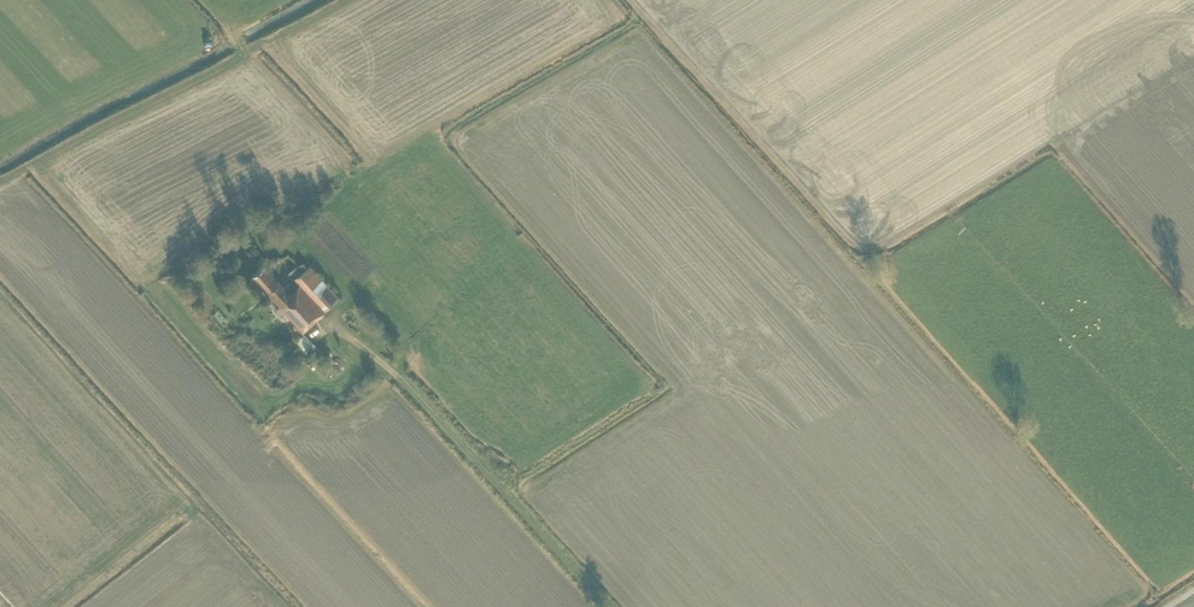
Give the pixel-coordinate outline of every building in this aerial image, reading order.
[(284,287),(264,265),(252,275),(267,292),(268,291),(268,292),(266,293),(272,300),(274,298),(280,305),(279,306),(274,311),(279,317),(284,312),(302,331),(324,311),(324,310),(339,297),(310,265),(295,279),(300,285),(296,289),(290,282),(284,287)] [(307,352),(316,345),(305,333),(296,340),(307,352)]
